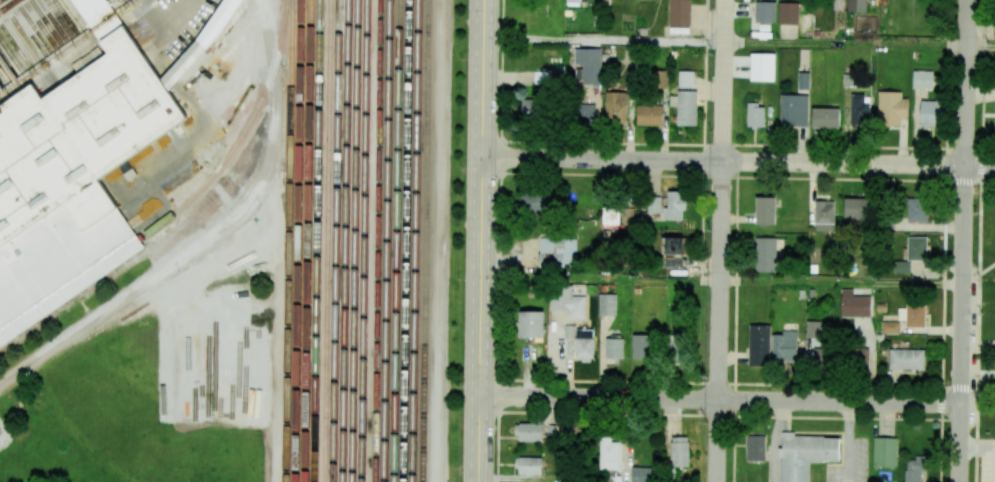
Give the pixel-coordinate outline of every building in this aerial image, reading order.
[(107,42),(131,26),(114,0),(79,0),(107,42)] [(166,78),(171,85),(174,90),(220,40),(247,0),(228,0),(200,41),(166,78)] [(691,0),(669,0),(668,25),(690,26),(691,0)] [(867,0),(847,0),(848,12),(867,12),(867,0)] [(775,22),(775,2),(755,2),(755,22),(775,22)] [(798,25),(799,3),(779,2),(778,24),(798,25)] [(146,249),(139,238),(102,183),(195,121),(174,90),(171,85),(166,78),(131,26),(107,42),(116,55),(108,60),(82,78),(62,91),(50,100),(39,84),(0,111),(0,349),(146,249)] [(73,64),(82,78),(108,60),(99,47),(73,64)] [(574,66),(576,66),(576,83),(600,83),(601,48),(574,48),(574,66)] [(774,81),(775,54),(751,53),(750,81),(774,81)] [(667,71),(651,70),(650,88),(667,88),(667,71)] [(694,71),(679,71),(678,87),(693,88),(694,71)] [(933,89),(933,71),(913,71),(912,89),(933,89)] [(809,90),(809,73),(798,73),(798,89),(809,90)] [(677,125),(678,91),(697,92),(696,126),(677,125)] [(908,119),(907,98),(901,98),(901,91),(878,92),(878,126),(900,126),(900,119),(908,119)] [(605,123),(626,123),(627,92),(605,92),(605,123)] [(807,127),(808,95),(780,94),(779,126),(807,127)] [(870,95),(851,95),(850,125),(870,125),(870,95)] [(522,117),(540,117),(540,99),(521,99),(522,117)] [(940,126),(941,101),(920,101),(919,126),(940,126)] [(595,104),(578,104),(578,123),(595,123),(595,104)] [(764,104),(747,104),(746,127),(763,127),(764,104)] [(637,106),(662,106),(662,126),(637,126),(637,106)] [(839,128),(839,108),(812,108),(812,128),(839,128)] [(682,220),(682,211),(686,211),(686,192),(668,192),(668,207),(664,207),(664,220),(682,220)] [(545,213),(545,194),(520,193),(519,213),(545,213)] [(775,225),(775,197),(756,197),(755,224),(775,225)] [(661,213),(661,198),(648,198),(648,213),(661,213)] [(844,218),(869,218),(870,198),(845,198),(844,218)] [(908,222),(927,222),(927,198),(908,198),(908,222)] [(833,200),(814,201),(815,231),(834,230),(833,200)] [(621,225),(621,207),(603,207),(603,226),(621,225)] [(907,259),(928,260),(928,237),(907,236),(907,259)] [(576,238),(539,237),(538,270),(565,270),(565,264),(576,264),(576,238)] [(684,237),(661,237),(661,254),(683,254),(684,237)] [(777,238),(756,237),(755,272),(776,272),(777,238)] [(682,258),(665,258),(665,267),(682,267),(682,258)] [(894,273),(910,273),(910,261),(894,261),(894,273)] [(584,319),(585,296),(571,296),(572,286),(551,286),(550,310),(570,311),(569,318),(584,319)] [(853,296),(853,289),(841,289),(840,316),(870,317),(871,296),(853,296)] [(616,316),(616,294),(598,294),(598,315),(616,316)] [(925,327),(925,306),(898,306),(898,320),(906,321),(906,327),(925,327)] [(544,312),(519,312),(519,337),(544,338),(544,312)] [(821,321),(806,321),(806,343),(821,343),(821,321)] [(899,333),(900,322),(881,322),(881,333),(899,333)] [(564,339),(574,339),(575,326),(565,325),(564,339)] [(748,366),(769,366),(770,325),(749,325),(748,366)] [(593,360),(593,329),(575,330),(576,361),(593,360)] [(797,331),(781,330),(781,335),(771,335),(771,361),(797,362),(797,331)] [(632,358),(652,358),(652,335),(632,334),(632,358)] [(623,358),(623,338),(605,338),(606,359),(623,358)] [(869,349),(851,348),(850,368),(868,369),(869,349)] [(889,369),(924,370),(925,350),(889,349),(889,369)] [(542,442),(542,424),(516,423),(516,441),(542,442)] [(809,461),(839,461),(839,437),(793,437),(793,432),(782,432),(782,447),(778,447),(778,457),(780,457),(780,481),(809,481),(809,461)] [(765,436),(746,436),(746,461),(765,461),(765,436)] [(688,437),(670,437),(671,466),(689,466),(688,437)] [(872,467),(896,467),(896,438),(873,437),(872,467)] [(600,470),(620,469),(620,438),(600,438),(600,470)] [(923,456),(915,456),(915,460),(905,459),(905,481),(922,481),(923,456)] [(542,475),(541,457),(518,457),(518,475),(542,475)] [(652,468),(632,467),(631,481),(652,481),(652,468)]
